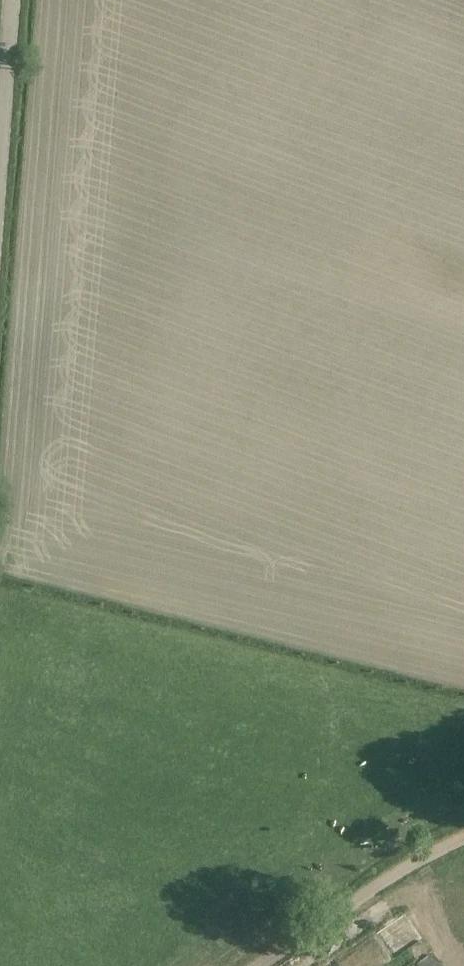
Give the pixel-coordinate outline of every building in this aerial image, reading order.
[(402,958),(435,939),(421,914),(370,943),(371,946),(335,965),(407,965),(402,958)]
